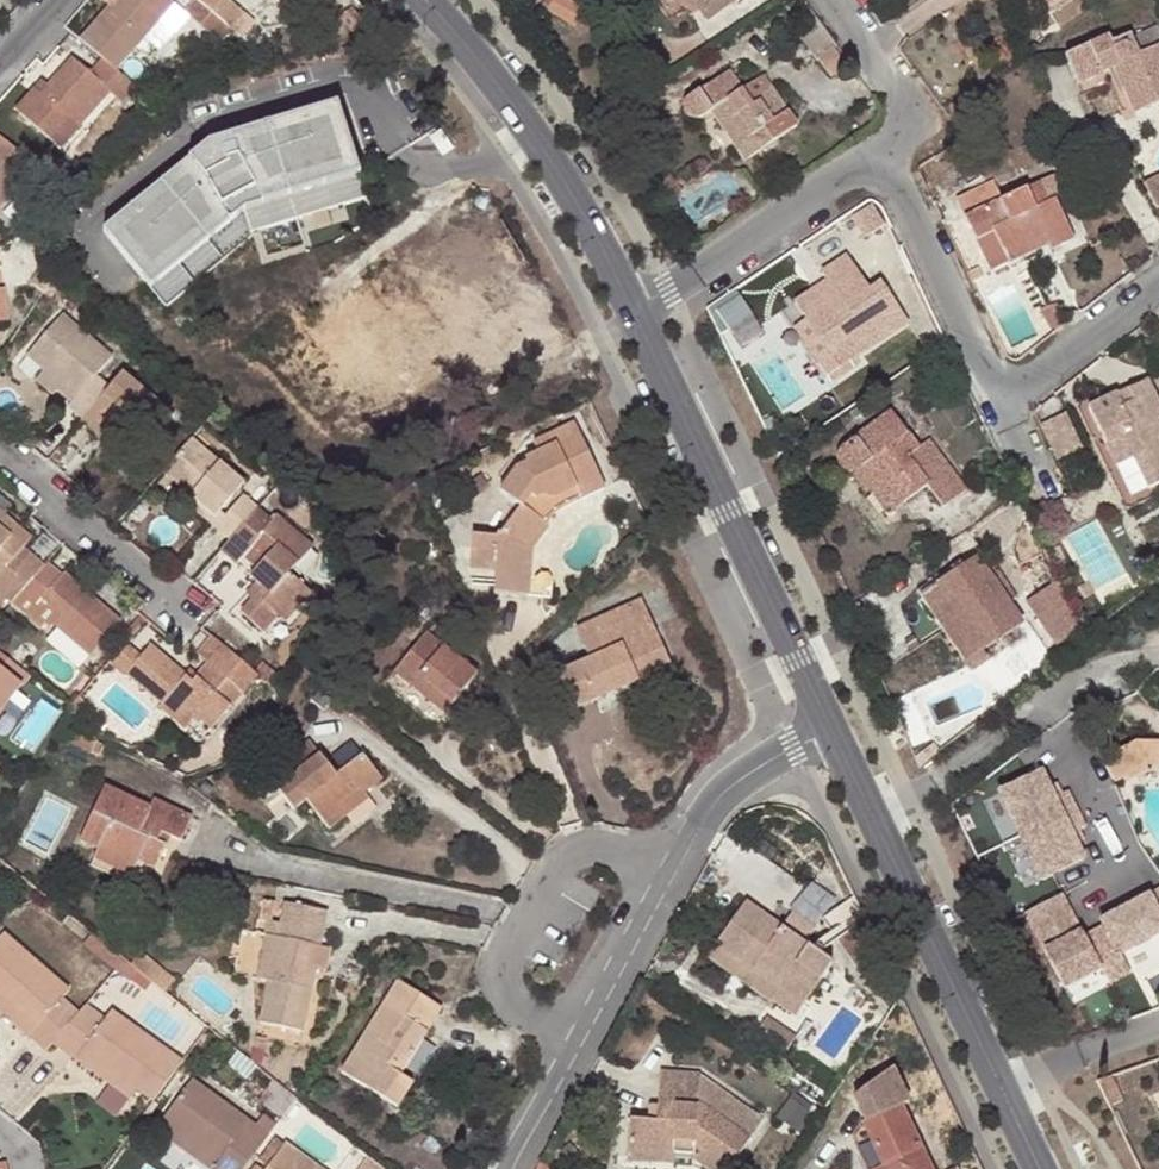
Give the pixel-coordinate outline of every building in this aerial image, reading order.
[(130,49),(171,1),(170,0),(117,0),(112,6),(105,1),(75,37),(96,56),(112,70),(130,49)] [(227,26),(197,0),(190,0),(182,10),(185,13),(216,39),(227,26)] [(227,26),(239,11),(226,0),(197,0),(227,26)] [(549,7),(548,9),(574,25),(585,6),(575,0),(553,0),(549,7)] [(692,0),(676,0),(683,11),(694,3),(692,0)] [(694,3),(707,22),(740,0),(692,0),(694,3)] [(1046,8),(1059,0),(1041,0),(1046,8)] [(182,10),(171,1),(130,49),(145,61),(185,13),(182,10)] [(1135,37),(1140,49),(1158,41),(1158,26),(1135,37)] [(1114,67),(1121,65),(1131,89),(1125,91),(1134,113),(1158,101),(1158,48),(1158,46),(1139,54),(1130,35),(1112,43),(1110,37),(1066,55),(1078,83),(1114,67)] [(833,49),(821,58),(833,75),(846,65),(833,49)] [(30,87),(12,110),(49,141),(65,123),(74,128),(108,90),(119,100),(131,86),(112,70),(96,56),(85,70),(67,57),(37,93),(30,87)] [(1131,89),(1121,65),(1114,67),(1125,91),(1131,89)] [(711,112),(720,126),(727,122),(751,157),(797,125),(763,76),(742,90),(726,70),(689,97),(683,106),(690,117),(698,119),(711,112)] [(195,167),(109,238),(140,277),(235,199),(242,212),(250,235),(366,198),(337,105),(249,132),(252,141),(233,147),(233,149),(222,152),(227,165),(228,165),(229,168),(206,180),(195,167)] [(751,157),(727,122),(720,126),(745,161),(751,157)] [(74,128),(65,123),(49,141),(58,148),(74,128)] [(103,231),(109,238),(195,167),(206,180),(229,168),(228,165),(227,165),(222,152),(233,149),(233,147),(252,141),(249,132),(208,145),(103,231)] [(33,167),(0,139),(0,205),(33,167)] [(1156,177),(1142,184),(1156,211),(1158,210),(1158,211),(1158,183),(1156,177)] [(674,178),(662,185),(670,199),(683,191),(674,178)] [(963,194),(972,214),(1005,198),(996,179),(963,194)] [(1038,182),(1048,201),(1053,199),(1044,179),(1038,182)] [(995,231),(1002,249),(1043,229),(1050,244),(1052,249),(1072,239),(1053,199),(1048,201),(1038,182),(1005,198),(972,214),(966,217),(977,239),(995,231)] [(963,194),(957,197),(966,217),(972,214),(963,194)] [(235,199),(140,277),(150,288),(242,212),(235,199)] [(1043,229),(1002,249),(1009,263),(1050,244),(1043,229)] [(1009,263),(1002,249),(995,231),(977,239),(992,271),(1009,263)] [(805,319),(806,321),(831,357),(832,359),(848,348),(856,359),(907,325),(880,284),(869,291),(847,257),(822,274),(826,280),(838,297),(805,319)] [(976,265),(966,270),(971,280),(981,275),(976,265)] [(794,303),(805,319),(838,297),(826,280),(794,303)] [(1040,307),(1054,331),(1059,327),(1066,321),(1067,321),(1057,303),(1055,301),(1040,307)] [(26,356),(44,372),(60,387),(77,401),(72,406),(71,408),(85,420),(111,390),(97,376),(111,359),(61,317),(26,356)] [(816,367),(831,357),(806,321),(792,331),(816,367)] [(411,335),(400,322),(394,326),(406,339),(411,335)] [(56,392),(60,387),(44,372),(38,380),(54,394),(56,392)] [(85,420),(82,423),(99,438),(110,425),(143,453),(174,417),(124,374),(111,390),(85,420)] [(1129,388),(1134,399),(1123,404),(1118,393),(1089,407),(1107,445),(1125,437),(1134,458),(1149,488),(1158,483),(1158,401),(1149,379),(1129,388)] [(77,401),(60,387),(56,392),(72,406),(77,401)] [(1134,399),(1129,388),(1118,393),(1123,404),(1134,399)] [(845,469),(857,471),(876,457),(881,465),(877,468),(905,504),(929,485),(945,505),(967,487),(930,439),(920,447),(891,409),(838,450),(839,463),(845,469)] [(1055,458),(1081,448),(1066,411),(1040,421),(1055,458)] [(556,510),(605,488),(575,422),(534,440),(539,451),(524,457),(525,463),(518,465),(499,491),(519,507),(497,538),(472,537),(470,570),(496,572),(494,594),(529,596),(531,551),(548,527),(546,526),(556,510)] [(143,453),(110,425),(99,438),(132,466),(143,453)] [(1117,466),(1134,458),(1125,437),(1107,445),(1117,466)] [(192,499),(217,520),(228,507),(246,485),(193,441),(164,475),(192,499)] [(881,465),(876,457),(857,471),(890,515),(905,504),(877,468),(881,465)] [(187,507),(211,526),(217,520),(192,499),(187,507)] [(234,512),(217,532),(230,543),(258,509),(244,499),(234,512)] [(234,512),(228,507),(217,520),(211,526),(217,532),(234,512)] [(276,517),(272,521),(258,509),(230,543),(224,550),(239,562),(245,555),(259,567),(251,578),(264,589),(243,612),(265,630),(279,614),(287,620),(311,590),(290,573),(311,546),(276,517)] [(12,607),(26,590),(43,570),(21,552),(29,541),(0,517),(0,597),(12,607)] [(982,558),(938,586),(963,624),(981,650),(1024,621),(982,558)] [(43,570),(26,590),(42,602),(45,599),(70,621),(63,630),(95,657),(123,625),(65,576),(62,579),(46,566),(43,570)] [(1029,592),(1047,640),(1076,630),(1058,582),(1029,592)] [(948,634),(963,624),(938,586),(923,596),(948,634)] [(70,621),(45,599),(42,602),(38,608),(63,630),(70,621)] [(626,606),(635,627),(649,620),(639,600),(626,606)] [(575,629),(588,659),(554,673),(571,711),(669,668),(649,620),(635,627),(626,606),(575,629)] [(132,637),(147,620),(142,616),(127,633),(132,637)] [(477,674),(427,632),(394,673),(443,714),(477,674)] [(150,645),(140,657),(125,674),(162,706),(167,700),(192,721),(196,717),(210,729),(230,706),(216,693),(228,679),(242,692),(258,674),(224,645),(212,635),(196,654),(207,664),(196,677),(192,682),(185,676),(150,645)] [(123,676),(125,674),(140,657),(128,646),(111,665),(123,676)] [(18,690),(28,677),(0,656),(0,676),(18,690)] [(185,676),(192,682),(196,677),(189,671),(185,676)] [(18,690),(0,676),(0,714),(18,690)] [(192,721),(167,700),(162,706),(160,708),(185,729),(192,721)] [(90,748),(98,753),(104,741),(96,737),(90,748)] [(1130,776),(1150,765),(1158,766),(1158,743),(1142,743),(1118,755),(1130,776)] [(307,802),(326,825),(343,811),(339,806),(360,789),(364,794),(381,780),(362,755),(335,776),(309,744),(268,777),(293,812),(307,802)] [(1107,761),(1118,783),(1130,776),(1118,755),(1107,761)] [(1134,782),(1153,771),(1150,765),(1130,776),(1134,782)] [(1023,838),(1080,811),(1071,793),(1065,796),(1058,800),(1053,789),(1046,774),(1003,795),(1023,838)] [(160,833),(178,842),(190,819),(152,799),(148,808),(104,786),(78,839),(97,848),(134,867),(139,860),(153,867),(164,846),(156,841),(160,833)] [(1060,786),(1053,789),(1058,800),(1065,796),(1060,786)] [(339,806),(343,811),(326,825),(330,830),(368,799),(364,794),(360,789),(339,806)] [(1088,829),(1080,811),(1023,838),(1044,882),(1087,861),(1080,846),(1075,836),(1082,832),(1088,829)] [(1075,836),(1080,846),(1087,843),(1082,832),(1075,836)] [(129,878),(134,867),(97,848),(91,858),(129,878)] [(782,917),(806,938),(840,899),(816,878),(782,917)] [(1085,934),(1065,897),(1028,917),(1037,934),(1067,919),(1077,938),(1085,934)] [(1088,939),(1105,971),(1113,987),(1134,976),(1124,957),(1158,938),(1158,908),(1153,897),(1104,923),(1107,929),(1088,939)] [(282,902),(278,922),(276,930),(268,929),(267,936),(258,980),(267,982),(259,1021),(303,1032),(313,979),(305,977),(307,966),(312,945),(319,947),(327,912),(282,902)] [(799,1009),(830,965),(743,904),(712,947),(737,965),(747,952),(758,960),(755,964),(757,966),(755,968),(778,984),(773,990),(799,1009)] [(1067,991),(1105,971),(1088,939),(1085,934),(1077,938),(1067,919),(1037,934),(1067,991)] [(268,929),(276,930),(278,922),(270,921),(268,929)] [(850,929),(836,938),(853,961),(876,995),(887,988),(863,953),(866,951),(850,929)] [(243,976),(258,980),(267,936),(252,933),(243,976)] [(33,1027),(25,1037),(43,1053),(50,1045),(76,1014),(58,1001),(67,991),(1,934),(0,935),(0,999),(33,1027)] [(114,969),(121,960),(90,935),(83,945),(114,969)] [(755,968),(757,966),(755,964),(750,973),(737,965),(712,947),(706,955),(794,1016),(799,1009),(773,990),(778,984),(755,968)] [(175,981),(138,951),(129,966),(147,980),(151,984),(164,994),(175,981)] [(737,965),(750,973),(755,964),(758,960),(747,952),(737,965)] [(121,960),(114,969),(130,982),(131,981),(145,992),(151,984),(147,980),(129,966),(121,960)] [(307,966),(305,977),(313,979),(316,967),(307,966)] [(340,1071),(398,1106),(412,1084),(400,1075),(440,1009),(396,981),(340,1071)] [(25,1037),(33,1027),(0,999),(0,1015),(25,1037)] [(80,1055),(133,1094),(149,1106),(179,1065),(110,1016),(104,1023),(83,1006),(76,1014),(50,1045),(74,1064),(80,1055)] [(786,1050),(794,1039),(765,1019),(757,1031),(786,1050)] [(252,1048),(263,1050),(265,1039),(254,1037),(252,1048)] [(126,1104),(133,1094),(80,1055),(74,1064),(126,1104)] [(901,1104),(908,1101),(891,1066),(853,1096),(865,1121),(862,1122),(882,1166),(877,1168),(931,1168),(901,1104)] [(698,1074),(698,1073),(658,1071),(655,1120),(629,1119),(627,1151),(672,1153),(690,1154),(690,1159),(703,1168),(726,1168),(761,1118),(698,1074)] [(259,1102),(281,1119),(285,1114),(295,1100),(272,1081),(257,1099),(243,1088),(237,1096),(254,1109),(259,1102)] [(252,1128),(187,1083),(158,1125),(214,1166),(212,1168),(245,1168),(267,1139),(252,1128)] [(259,1118),(252,1128),(267,1139),(274,1128),(259,1118)] [(280,1148),(266,1168),(310,1168),(280,1148)] [(672,1153),(627,1151),(626,1162),(671,1165),(672,1153)]
